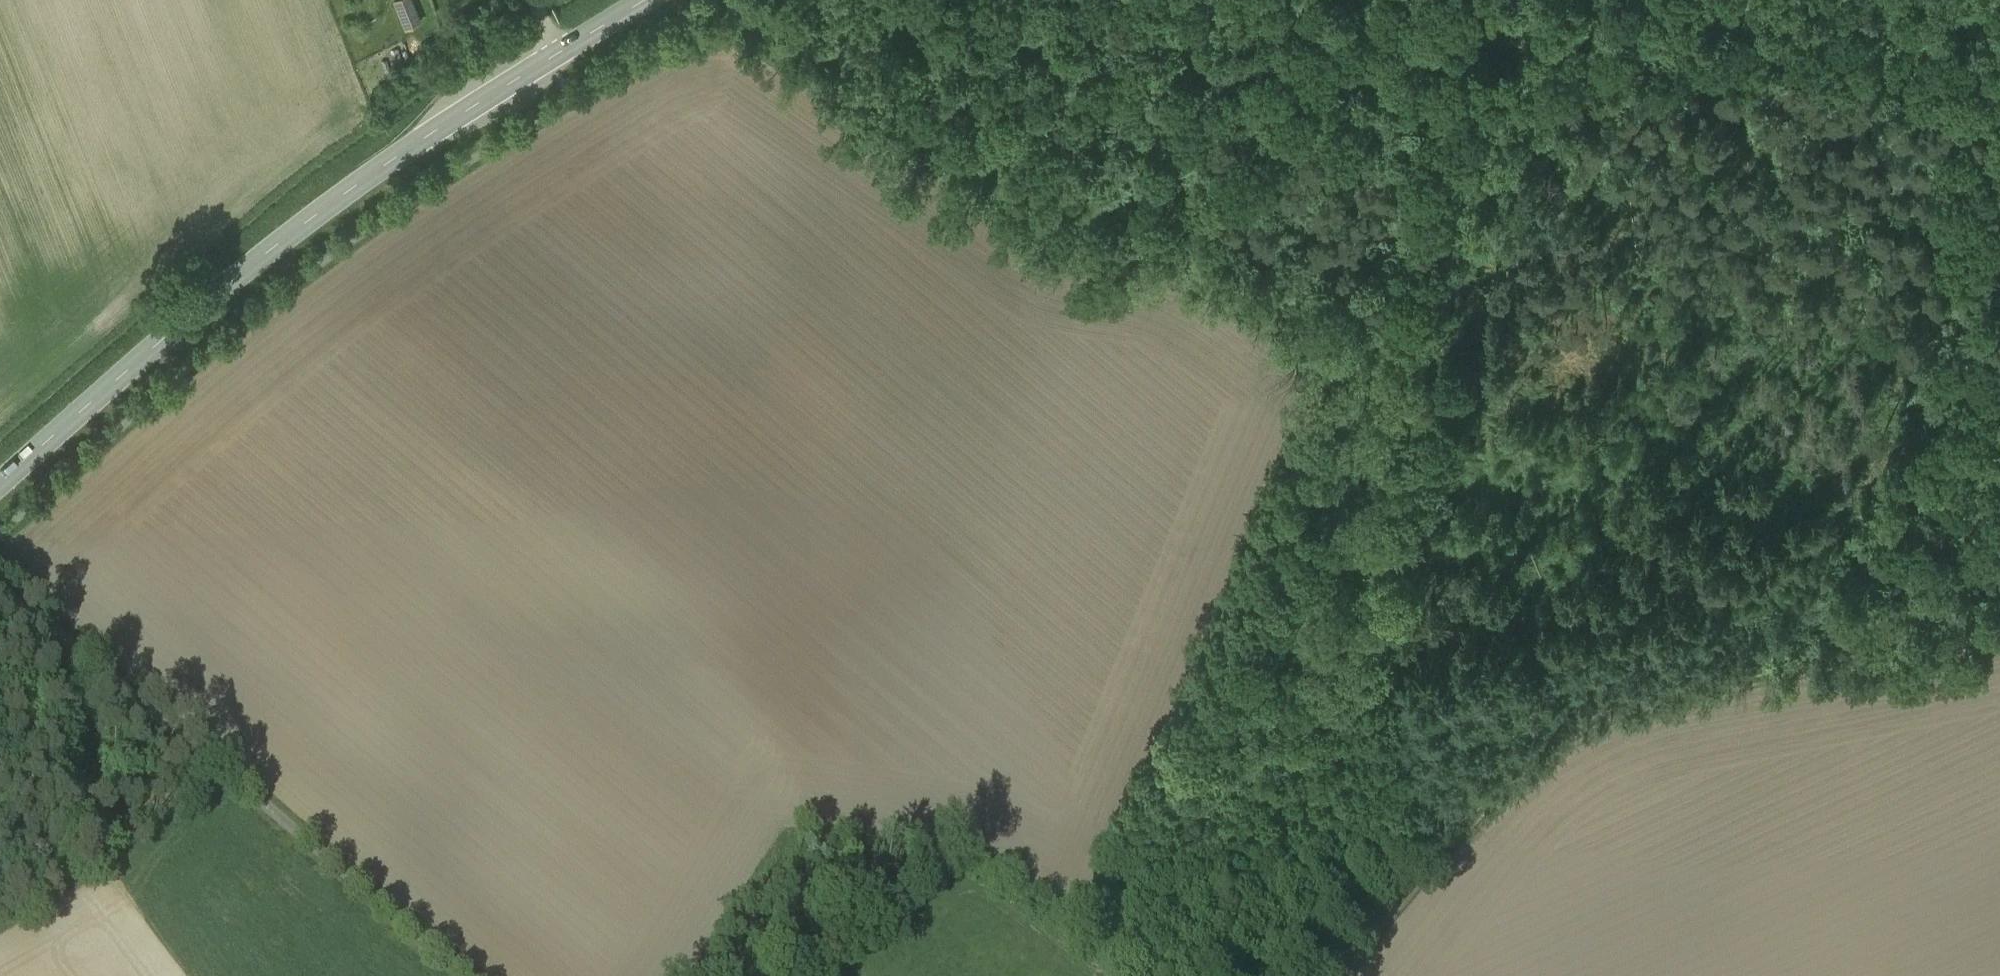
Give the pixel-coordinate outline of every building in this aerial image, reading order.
[(405,26),(423,21),(418,0),(398,0),(405,26)]
